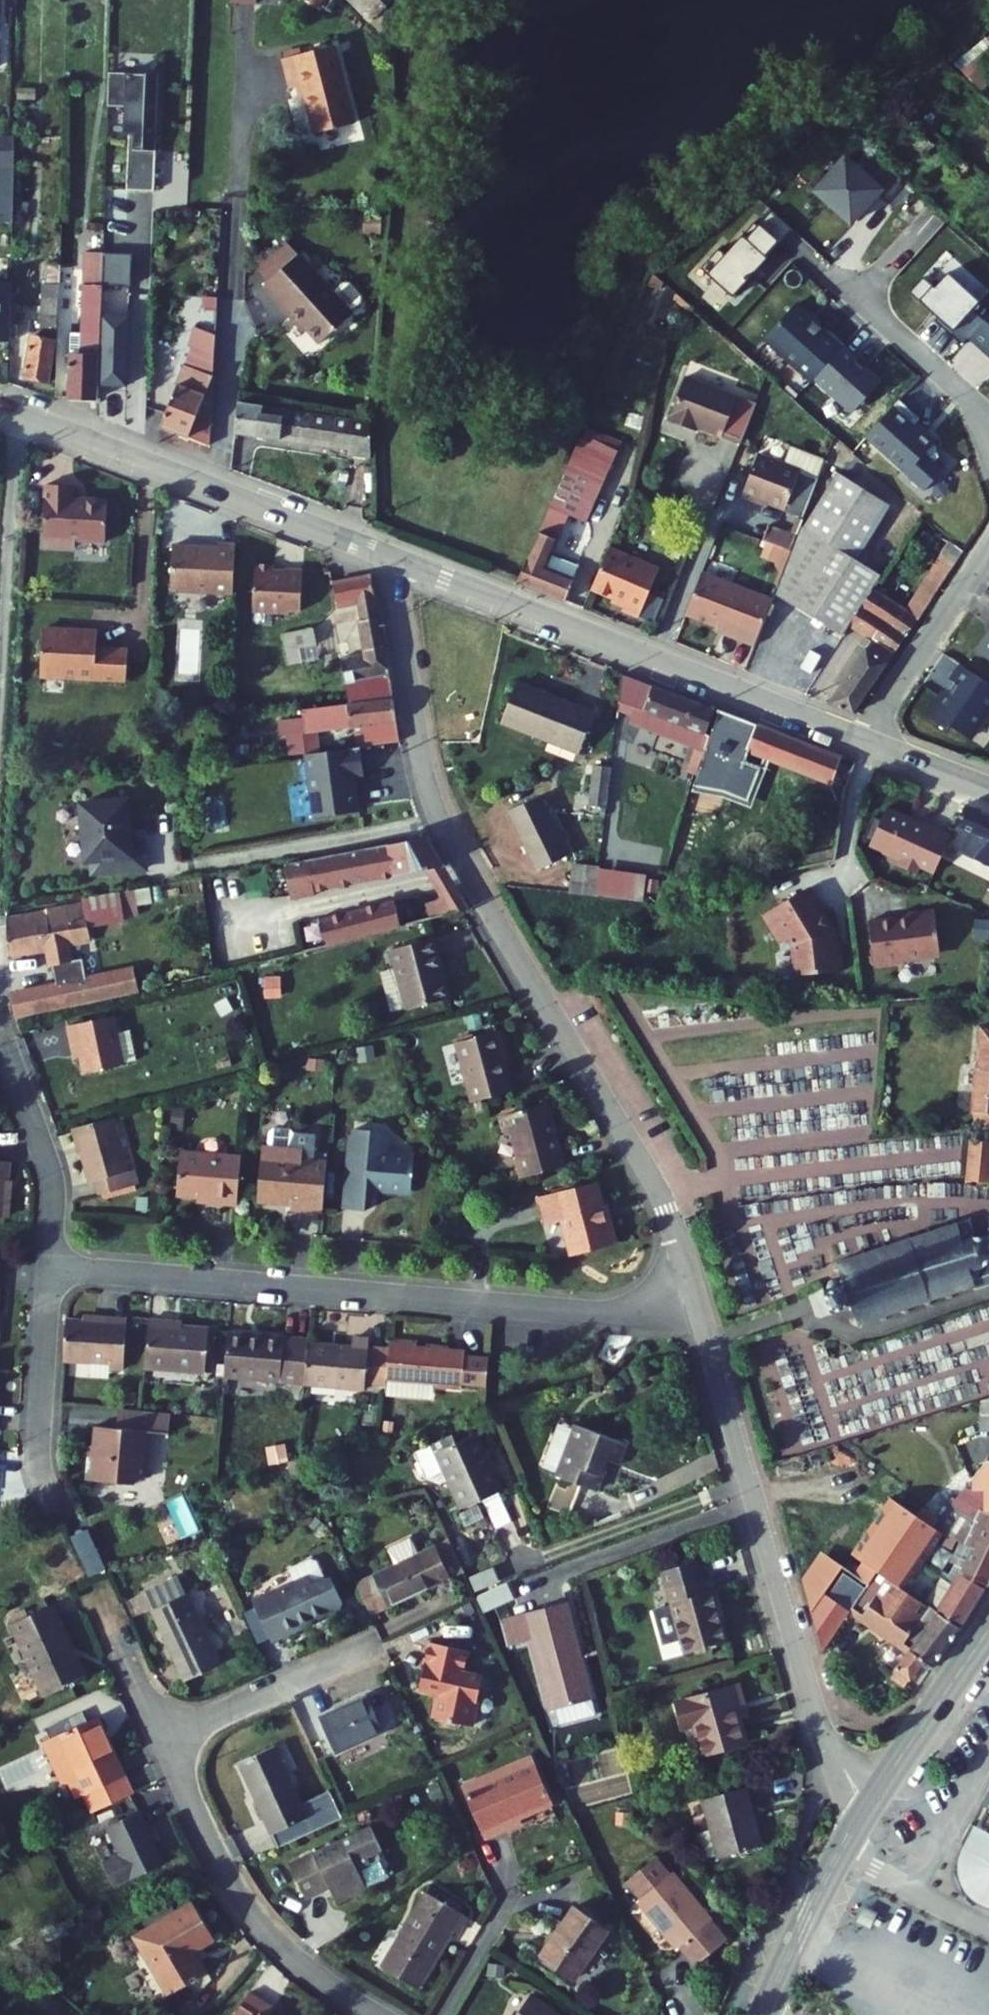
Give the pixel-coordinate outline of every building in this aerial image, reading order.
[(319,138),(361,127),(342,52),(290,65),(297,95),(308,92),(319,138)] [(156,76),(106,76),(106,109),(123,110),(128,110),(127,137),(132,137),(132,168),(155,168),(156,76)] [(132,168),(132,137),(127,137),(127,193),(154,193),(155,168),(132,168)] [(0,139),(0,224),(14,224),(15,139),(0,139)] [(882,193),(848,159),(815,193),(850,226),(882,193)] [(794,232),(773,213),(746,243),(766,261),(794,232)] [(271,288),(300,258),(285,243),(256,273),(271,288)] [(766,261),(746,243),(711,280),(731,299),(766,261)] [(103,288),(132,288),(132,255),(104,255),(103,288)] [(271,288),(268,292),(291,314),(293,311),(327,344),(358,313),(340,294),(301,257),(300,258),(271,288)] [(949,273),(934,289),(924,280),(911,294),(921,303),(953,333),(981,302),(949,273)] [(10,346),(10,284),(0,284),(0,346),(10,346)] [(349,284),(340,294),(358,313),(368,303),(368,296),(356,284),(349,284)] [(198,341),(196,366),(222,376),(222,305),(208,305),(208,341),(198,341)] [(844,349),(796,305),(763,341),(810,385),(813,382),(844,349)] [(68,364),(68,402),(99,402),(100,310),(79,310),(79,364),(68,364)] [(40,311),(40,320),(58,320),(58,311),(40,311)] [(103,391),(129,392),(132,319),(106,318),(103,391)] [(32,340),(25,384),(52,389),(58,354),(58,320),(40,320),(41,342),(32,340)] [(971,340),(988,357),(988,320),(971,340)] [(884,386),(844,349),(813,382),(854,419),(884,386)] [(196,366),(170,434),(199,445),(211,417),(221,421),(222,376),(196,366)] [(735,442),(748,402),(675,378),(660,424),(679,430),(681,424),(693,428),(735,442)] [(944,470),(935,462),(942,453),(913,428),(921,419),(900,401),(893,410),(867,439),(917,482),(927,490),(944,470)] [(251,413),(246,444),(356,460),(361,430),(251,413)] [(220,454),(221,421),(211,417),(199,445),(220,454)] [(681,424),(679,430),(691,434),(693,428),(681,424)] [(754,454),(740,495),(800,516),(820,458),(786,447),(781,463),(754,454)] [(78,480),(49,478),(47,538),(79,540),(80,531),(111,532),(113,493),(77,492),(78,480)] [(551,503),(521,582),(572,601),(585,567),(561,558),(578,513),(551,503)] [(915,512),(908,525),(933,546),(921,570),(935,579),(937,574),(953,546),(915,512)] [(846,633),(853,621),(874,584),(884,567),(800,518),(795,536),(789,552),(776,593),(846,633)] [(768,525),(761,541),(789,552),(795,536),(768,525)] [(233,589),(235,540),(218,539),(218,543),(172,541),(171,587),(233,589)] [(662,566),(611,547),(595,590),(630,603),(627,609),(644,615),(662,566)] [(255,559),(253,606),(288,607),(301,606),(303,566),(285,565),(285,570),(274,567),(275,560),(255,559)] [(921,570),(910,595),(929,589),(935,579),(921,570)] [(376,573),(340,578),(344,600),(364,597),(380,594),(376,573)] [(775,595),(704,573),(690,616),(743,633),(742,638),(760,644),(775,595)] [(867,646),(835,704),(862,714),(921,603),(911,597),(908,603),(874,584),(853,621),(863,627),(860,642),(867,646)] [(380,594),(364,597),(367,616),(384,614),(380,594)] [(345,657),(352,696),(399,690),(384,614),(367,616),(373,654),(345,657)] [(99,623),(45,622),(44,672),(97,673),(97,676),(130,676),(130,641),(99,640),(99,623)] [(318,624),(291,630),(294,644),(321,639),(318,624)] [(199,632),(178,632),(178,676),(199,676),(199,632)] [(988,660),(988,638),(979,653),(988,660)] [(933,719),(932,721),(948,732),(950,729),(969,742),(988,712),(988,686),(965,670),(933,719)] [(711,718),(621,682),(607,732),(630,741),(634,732),(640,717),(699,741),(701,742),(711,718)] [(595,718),(519,690),(505,727),(581,755),(595,718)] [(314,724),(306,725),(307,736),(345,730),(346,735),(359,733),(358,728),(404,721),(400,693),(376,697),(377,701),(312,711),(314,724)] [(752,807),(771,759),(748,750),(759,723),(721,710),(708,758),(694,791),(726,796),(752,807)] [(699,741),(640,717),(634,732),(693,756),(699,741)] [(844,757),(759,723),(748,750),(771,759),(833,784),(844,757)] [(371,765),(367,736),(312,745),(321,807),(367,801),(362,766),(371,765)] [(588,805),(606,806),(611,766),(593,764),(588,805)] [(97,870),(150,864),(147,838),(135,839),(130,795),(83,800),(90,859),(96,858),(97,870)] [(539,871),(569,857),(540,797),(510,811),(539,871)] [(988,856),(988,808),(974,802),(964,824),(979,831),(973,849),(988,856)] [(942,871),(960,832),(934,820),(932,824),(916,817),(918,814),(896,804),(890,817),(882,813),(872,836),(893,846),(892,848),(910,856),(907,863),(926,871),(929,864),(942,871)] [(445,868),(431,839),(286,867),(293,902),(316,898),(316,894),(427,872),(445,868)] [(602,867),(598,895),(662,904),(666,876),(602,867)] [(445,868),(427,872),(440,903),(425,907),(428,922),(467,913),(445,868)] [(839,931),(817,885),(769,909),(774,907),(778,914),(774,917),(782,934),(793,934),(796,942),(797,972),(845,970),(844,945),(839,945),(839,931)] [(333,931),(334,936),(407,920),(402,896),(326,913),(330,932),(333,931)] [(93,898),(5,915),(11,946),(51,939),(55,958),(60,957),(64,977),(93,972),(89,949),(79,951),(76,934),(99,929),(93,898)] [(945,946),(950,940),(945,906),(934,907),(934,905),(918,907),(918,909),(903,911),(903,909),(879,912),(885,957),(908,954),(908,951),(945,946)] [(437,933),(395,943),(409,1003),(451,993),(437,933)] [(64,977),(18,988),(23,1009),(146,981),(141,958),(110,965),(111,967),(93,972),(64,977)] [(120,1006),(74,1018),(78,1033),(86,1031),(90,1047),(94,1062),(144,1050),(137,1020),(125,1024),(120,1006)] [(512,1025),(471,1035),(486,1098),(527,1088),(512,1025)] [(86,1031),(78,1033),(82,1048),(90,1047),(86,1031)] [(561,1099),(511,1111),(515,1127),(521,1137),(527,1158),(523,1159),(527,1176),(577,1163),(561,1099)] [(127,1107),(84,1118),(97,1172),(106,1170),(109,1185),(150,1174),(146,1160),(140,1161),(127,1107)] [(301,1203),(333,1207),(338,1157),(314,1154),(315,1145),(300,1144),(301,1129),(297,1124),(282,1122),(277,1127),(275,1142),(273,1141),(268,1196),(301,1200),(301,1203)] [(393,1126),(364,1124),(362,1143),(358,1142),(352,1204),(376,1206),(378,1184),(422,1187),(426,1150),(399,1147),(400,1133),(393,1126)] [(982,1131),(980,1171),(988,1173),(988,1131),(982,1131)] [(252,1149),(188,1144),(185,1186),(204,1188),(218,1189),(217,1196),(248,1198),(252,1149)] [(13,1208),(17,1153),(0,1151),(0,1207),(13,1208)] [(607,1178),(553,1192),(558,1213),(571,1209),(583,1253),(630,1240),(624,1215),(617,1216),(607,1178)] [(834,1262),(839,1283),(836,1284),(834,1280),(830,1276),(826,1275),(821,1275),(818,1277),(816,1282),(815,1290),(812,1291),(819,1316),(846,1308),(851,1326),(969,1292),(970,1298),(988,1292),(988,1242),(979,1239),(972,1223),(834,1262)] [(128,1365),(134,1310),(105,1307),(104,1318),(74,1315),(70,1353),(116,1357),(116,1364),(128,1365)] [(191,1312),(171,1310),(171,1314),(170,1319),(190,1322),(191,1312)] [(171,1314),(155,1312),(150,1361),(212,1367),(216,1324),(190,1322),(170,1319),(171,1314)] [(221,1324),(216,1324),(212,1367),(217,1367),(221,1324)] [(315,1335),(235,1327),(231,1369),(311,1377),(315,1337),(315,1335)] [(362,1342),(315,1337),(311,1377),(374,1384),(379,1333),(363,1331),(362,1342)] [(425,1338),(397,1335),(393,1375),(420,1378),(469,1383),(469,1382),(493,1384),(496,1357),(472,1355),(473,1347),(424,1342),(425,1338)] [(420,1378),(393,1375),(391,1389),(419,1392),(420,1378)] [(177,1406),(125,1401),(123,1421),(157,1424),(175,1425),(177,1406)] [(99,1439),(89,1438),(88,1450),(94,1451),(92,1472),(139,1476),(140,1468),(153,1469),(157,1424),(123,1421),(101,1419),(99,1439)] [(569,1473),(568,1476),(607,1487),(616,1456),(625,1458),(630,1438),(583,1425),(581,1430),(576,1450),(561,1445),(554,1469),(569,1473)] [(566,1425),(561,1445),(576,1450),(581,1430),(566,1425)] [(483,1430),(446,1447),(472,1502),(509,1485),(483,1430)] [(971,1491),(972,1492),(988,1503),(988,1471),(985,1471),(971,1491)] [(823,1640),(858,1597),(883,1565),(897,1575),(903,1567),(920,1579),(963,1524),(954,1517),(943,1509),(907,1482),(864,1539),(846,1525),(805,1577),(823,1640)] [(971,1491),(961,1484),(943,1509),(954,1517),(972,1492),(971,1491)] [(954,1517),(963,1524),(988,1541),(988,1503),(972,1492),(954,1517)] [(444,1542),(384,1569),(397,1598),(458,1571),(444,1542)] [(979,1563),(988,1569),(988,1545),(979,1563)] [(274,1635),(342,1604),(344,1598),(334,1572),(328,1574),(320,1556),(314,1553),(293,1563),(299,1576),(256,1596),(258,1601),(274,1634),(274,1635)] [(683,1562),(705,1644),(746,1633),(733,1585),(724,1588),(715,1554),(683,1562)] [(179,1558),(145,1574),(190,1673),(224,1657),(179,1558)] [(979,1563),(970,1581),(988,1592),(988,1569),(979,1563)] [(883,1565),(858,1597),(919,1643),(939,1618),(951,1602),(920,1579),(903,1567),(897,1575),(883,1565)] [(397,1598),(384,1569),(358,1580),(371,1609),(397,1598)] [(970,1581),(956,1605),(975,1619),(988,1594),(988,1592),(970,1581)] [(509,1588),(479,1599),(485,1614),(515,1603),(509,1588)] [(58,1596),(20,1613),(52,1686),(90,1669),(58,1596)] [(274,1634),(258,1601),(245,1606),(259,1636),(274,1634)] [(944,1662),(975,1619),(956,1605),(951,1602),(939,1618),(946,1623),(912,1667),(924,1677),(939,1658),(944,1662)] [(572,1615),(529,1626),(533,1644),(544,1642),(562,1711),(603,1700),(584,1630),(576,1632),(572,1615)] [(473,1643),(434,1635),(425,1681),(443,1685),(438,1710),(479,1719),(489,1668),(469,1664),(473,1643)] [(944,1662),(939,1658),(924,1677),(929,1680),(944,1662)] [(748,1680),(688,1698),(695,1724),(708,1721),(717,1752),(756,1740),(745,1702),(754,1700),(748,1680)] [(369,1691),(325,1711),(341,1746),(385,1725),(369,1691)] [(44,1730),(52,1749),(69,1742),(82,1771),(94,1801),(132,1785),(125,1769),(99,1707),(44,1730)] [(335,1785),(305,1799),(277,1740),(245,1755),(284,1840),(347,1811),(335,1785)] [(63,1773),(82,1771),(69,1742),(52,1749),(63,1773)] [(537,1750),(470,1780),(492,1829),(527,1813),(524,1806),(556,1792),(537,1750)] [(780,1819),(753,1790),(727,1814),(723,1809),(705,1825),(736,1858),(780,1819)] [(138,1799),(109,1812),(131,1862),(161,1849),(138,1799)] [(374,1821),(293,1857),(308,1891),(323,1884),(322,1881),(330,1878),(339,1896),(369,1882),(368,1880),(390,1870),(379,1845),(384,1843),(374,1821)] [(983,1843),(980,1849),(983,1850),(980,1875),(975,1877),(986,1904),(988,1903),(988,1846),(983,1843)] [(718,1964),(749,1937),(691,1872),(689,1874),(675,1857),(646,1883),(660,1899),(659,1900),(701,1948),(702,1946),(718,1964)] [(477,1910),(436,1886),(392,1961),(428,1982),(462,1925),(466,1927),(477,1910)] [(619,1918),(583,1896),(552,1947),(588,1969),(619,1918)] [(191,1899),(135,1931),(166,1985),(200,1966),(188,1944),(210,1932),(191,1899)] [(231,2010),(237,2014),(291,2014),(289,2013),(292,2010),(258,1980),(231,2010)] [(552,1988),(535,2014),(596,2014),(552,1988)]
